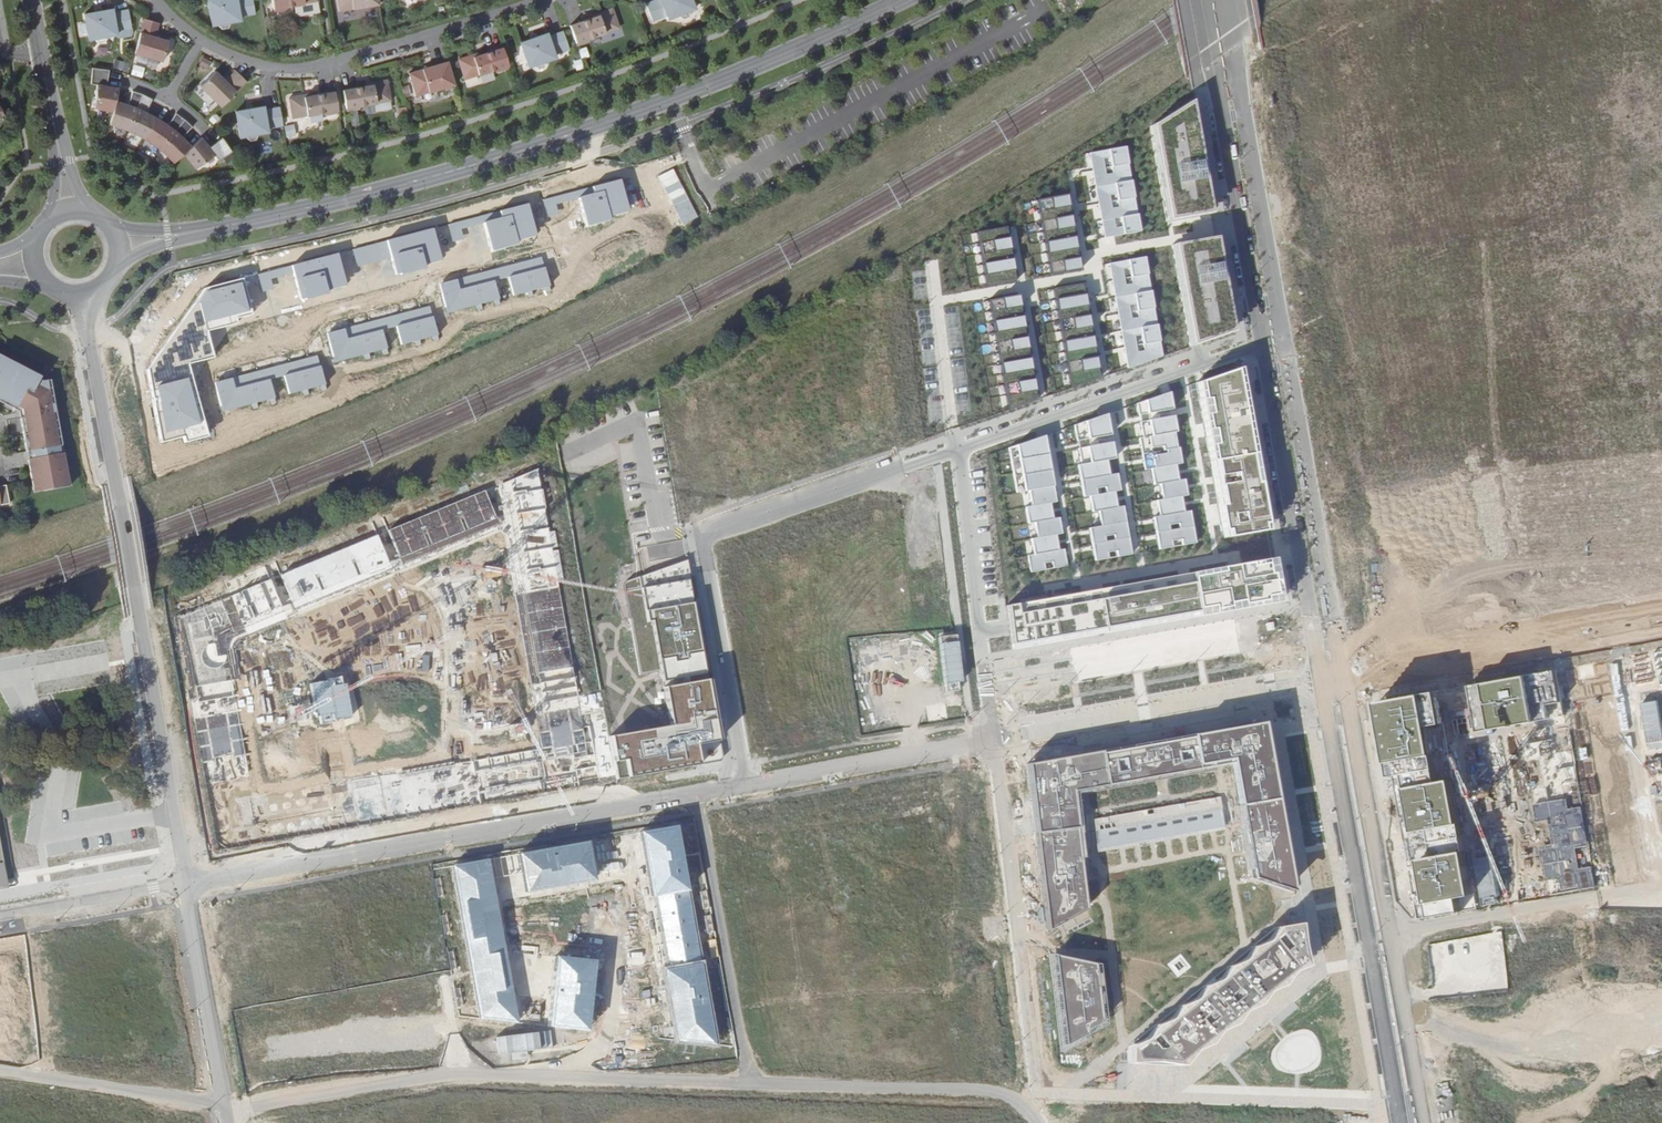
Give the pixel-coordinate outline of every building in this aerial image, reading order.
[(212,25),(219,24),(219,26),(222,29),(228,28),(230,24),(229,22),(241,20),(240,17),(255,14),(253,0),(208,0),(212,25)] [(274,10),(288,7),(319,2),(318,0),(272,0),(274,10)] [(339,12),(379,5),(378,0),(337,0),(339,12)] [(653,22),(668,16),(669,19),(679,15),(680,17),(684,19),(689,17),(690,13),(690,11),(696,9),(692,0),(655,0),(646,4),(653,22)] [(95,12),(84,14),(88,40),(94,39),(95,41),(98,44),(104,43),(106,39),(105,37),(117,35),(116,32),(131,29),(128,10),(113,12),(112,9),(101,11),(95,12)] [(570,25),(576,43),(589,39),(619,28),(612,9),(598,14),(599,16),(593,18),(570,25)] [(159,23),(144,19),(134,53),(163,61),(168,41),(155,37),(159,23)] [(531,39),(520,43),(529,67),(535,65),(536,67),(539,70),(545,68),(546,64),(545,62),(556,58),(555,55),(570,50),(563,31),(549,36),(547,33),(537,37),(531,39)] [(578,49),(580,58),(588,56),(586,47),(578,49)] [(473,55),(459,60),(465,80),(495,70),(509,66),(503,48),(480,55),(474,57),(473,55)] [(206,68),(209,59),(199,56),(196,65),(206,68)] [(112,68),(125,70),(126,61),(112,60),(112,68)] [(128,74),(140,77),(143,64),(131,61),(128,74)] [(416,97),(455,85),(448,62),(409,74),(416,97)] [(97,68),(92,68),(89,84),(95,85),(94,108),(113,111),(116,101),(119,89),(106,86),(109,70),(97,68)] [(246,82),(236,71),(226,81),(215,71),(200,86),(221,107),(246,82)] [(343,90),(346,109),(360,106),(391,101),(387,80),(373,83),(373,85),(367,86),(343,90)] [(128,105),(116,101),(113,111),(110,124),(128,130),(143,94),(133,91),(128,105)] [(304,95),(290,98),(293,118),(325,113),(338,110),(335,92),(311,96),(305,98),(304,95)] [(152,99),(143,94),(128,130),(145,139),(157,119),(145,112),(152,99)] [(1184,353),(1235,333),(1193,95),(1143,123),(1146,142),(1092,152),(1107,237),(1162,227),(1184,353)] [(247,110),(236,112),(240,137),(246,136),(247,138),(250,141),(256,140),(258,136),(257,134),(269,132),(268,129),(283,126),(280,107),(265,110),(264,107),(253,109),(247,110)] [(157,119),(145,139),(160,150),(185,120),(176,113),(168,126),(157,119)] [(193,127),(185,120),(160,150),(174,163),(184,154),(191,147),(182,138),(193,127)] [(284,125),(285,137),(295,137),(294,124),(284,125)] [(191,147),(184,154),(196,169),(215,156),(219,160),(232,152),(227,145),(222,138),(210,148),(201,138),(191,147)] [(619,180),(592,187),(593,193),(581,196),(588,226),(611,220),(610,217),(628,212),(619,180)] [(1081,269),(1067,194),(1033,200),(1046,275),(1081,269)] [(527,204),(499,210),(501,218),(485,221),(491,252),(518,246),(517,240),(534,237),(527,204)] [(1013,282),(1003,223),(973,228),(982,287),(1013,282)] [(434,229),(385,241),(394,277),(425,269),(424,265),(441,261),(434,229)] [(1140,238),(1103,246),(1127,364),(1166,353),(1140,238)] [(337,254),(292,265),(300,301),(328,294),(327,290),(344,286),(337,254)] [(544,269),(508,278),(513,296),(549,287),(544,269)] [(148,369),(161,442),(183,437),(184,443),(206,438),(188,364),(213,358),(206,330),(236,323),(235,319),(251,315),(242,279),(205,288),(148,369)] [(456,279),(439,283),(447,312),(500,299),(495,280),(458,289),(456,279)] [(1068,391),(1098,377),(1081,280),(1048,286),(1068,391)] [(1034,399),(1017,295),(988,300),(1007,409),(1034,399)] [(1027,296),(1022,297),(1025,312),(1030,311),(1027,296)] [(921,413),(938,412),(927,309),(910,311),(921,413)] [(396,326),(401,345),(437,335),(433,317),(396,326)] [(327,335),(334,362),(387,349),(382,330),(346,339),(344,331),(327,335)] [(18,406),(21,402),(26,404),(29,417),(20,418),(26,452),(30,451),(33,467),(29,468),(33,490),(42,488),(42,491),(60,488),(59,485),(68,484),(63,453),(60,453),(58,446),(61,445),(50,381),(41,381),(0,360),(0,396),(18,406)] [(285,375),(290,395),(326,386),(321,366),(285,375)] [(1204,380),(1233,536),(1276,528),(1245,366),(1204,380)] [(216,384),(223,410),(274,397),(270,380),(233,389),(231,380),(216,384)] [(1171,382),(1133,394),(1143,465),(1184,456),(1171,382)] [(1111,401),(1078,409),(1087,453),(1073,455),(1084,506),(1097,501),(1103,520),(1085,524),(1091,559),(1137,548),(1127,498),(1118,501),(1116,486),(1124,485),(1119,464),(1110,468),(1106,457),(1116,453),(1116,432),(1111,401)] [(21,402),(18,406),(20,418),(29,417),(26,404),(21,402)] [(920,429),(932,428),(931,418),(920,419),(920,429)] [(1031,500),(1024,500),(1026,521),(1036,517),(1036,524),(1028,529),(1032,543),(1023,546),(1023,570),(1071,562),(1062,517),(1071,508),(1069,500),(1059,501),(1044,425),(1009,439),(1015,488),(1029,486),(1031,500)] [(1174,465),(1151,470),(1162,507),(1148,512),(1153,549),(1197,536),(1174,465)] [(218,843),(599,780),(590,728),(582,729),(539,469),(181,616),(218,843)] [(9,504),(5,485),(0,486),(0,505),(9,504)] [(1069,538),(1071,548),(1080,546),(1078,536),(1069,538)] [(620,548),(622,555),(637,551),(635,544),(620,548)] [(1003,565),(1020,566),(1020,550),(1003,550),(1003,565)] [(1283,602),(1274,557),(1231,566),(1006,606),(1012,650),(1283,602)] [(617,777),(720,759),(684,559),(624,582),(640,673),(649,672),(657,717),(608,726),(617,777)] [(947,568),(929,569),(930,583),(948,582),(947,568)] [(1028,589),(1017,591),(1019,602),(1030,600),(1028,589)] [(955,635),(938,635),(940,692),(957,691),(955,635)] [(1654,653),(1659,684),(1661,683),(1661,652),(1654,653)] [(1608,661),(1572,668),(1581,699),(1615,692),(1608,661)] [(1555,669),(1468,684),(1476,731),(1548,718),(1545,704),(1561,701),(1555,669)] [(1432,692),(1371,703),(1384,777),(1394,776),(1419,919),(1457,912),(1454,898),(1466,896),(1445,781),(1432,783),(1422,727),(1438,724),(1432,692)] [(1616,709),(1587,716),(1618,879),(1651,874),(1616,709)] [(1021,762),(1043,932),(1081,895),(1073,850),(1237,823),(1246,878),(1288,888),(1257,717),(1021,762)] [(1567,800),(1533,805),(1536,823),(1549,821),(1553,846),(1541,848),(1546,880),(1561,878),(1563,893),(1594,888),(1591,868),(1579,870),(1576,849),(1588,847),(1582,808),(1568,810),(1567,800)] [(678,825),(639,831),(650,896),(656,896),(668,967),(663,968),(675,1046),(715,1046),(678,825)] [(10,888),(0,833),(0,890),(10,888)] [(587,841),(517,853),(523,891),(593,880),(587,841)] [(454,868),(481,1019),(517,1022),(488,862),(454,868)] [(1289,919),(1127,1046),(1131,1063),(1179,1062),(1299,969),(1289,919)] [(594,960),(552,956),(545,1027),(587,1031),(594,960)] [(1090,967),(1046,959),(1054,1049),(1097,1014),(1090,967)] [(1317,1114),(1312,1109),(1301,1119),(1305,1122),(1308,1122),(1317,1114)]
